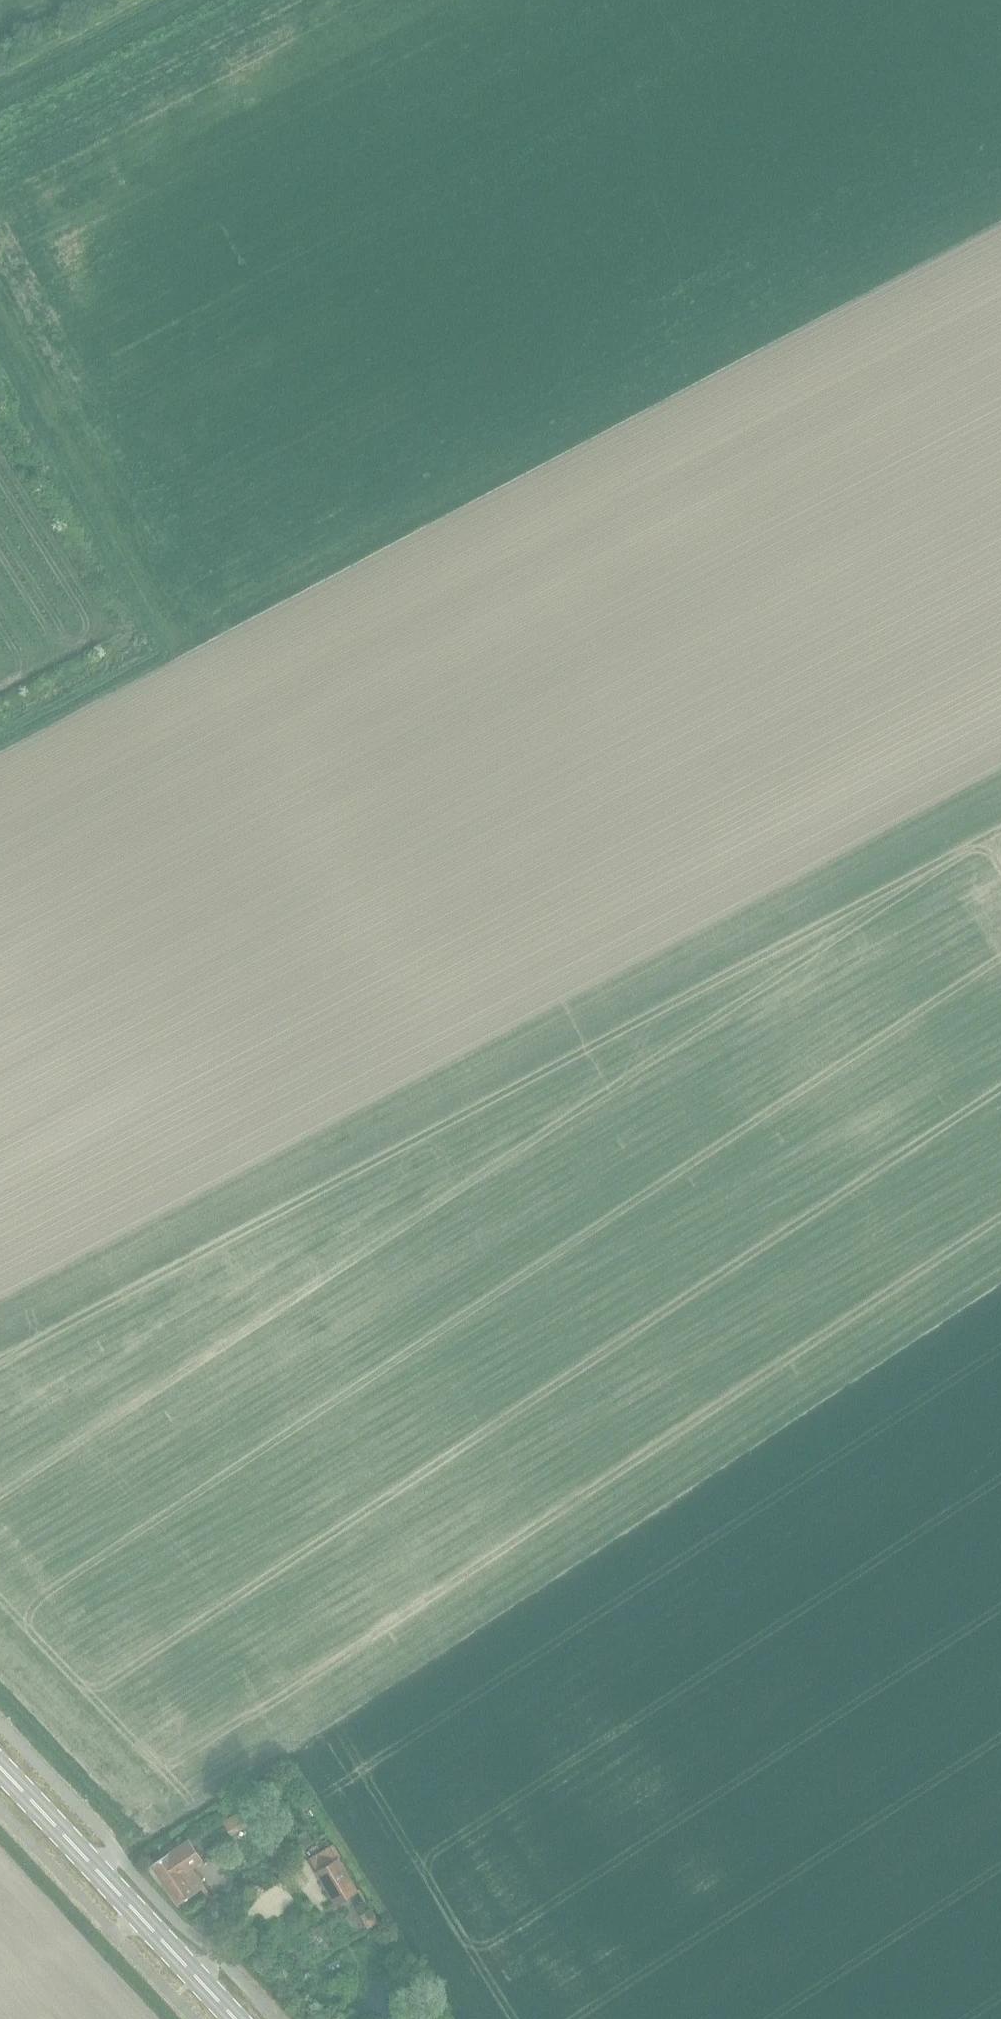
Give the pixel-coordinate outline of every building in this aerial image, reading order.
[(318,1870),(316,1871),(336,1904),(364,1886),(337,1843),(311,1859),(318,1870)] [(176,1902),(202,1885),(176,1846),(150,1863),(176,1902)]
